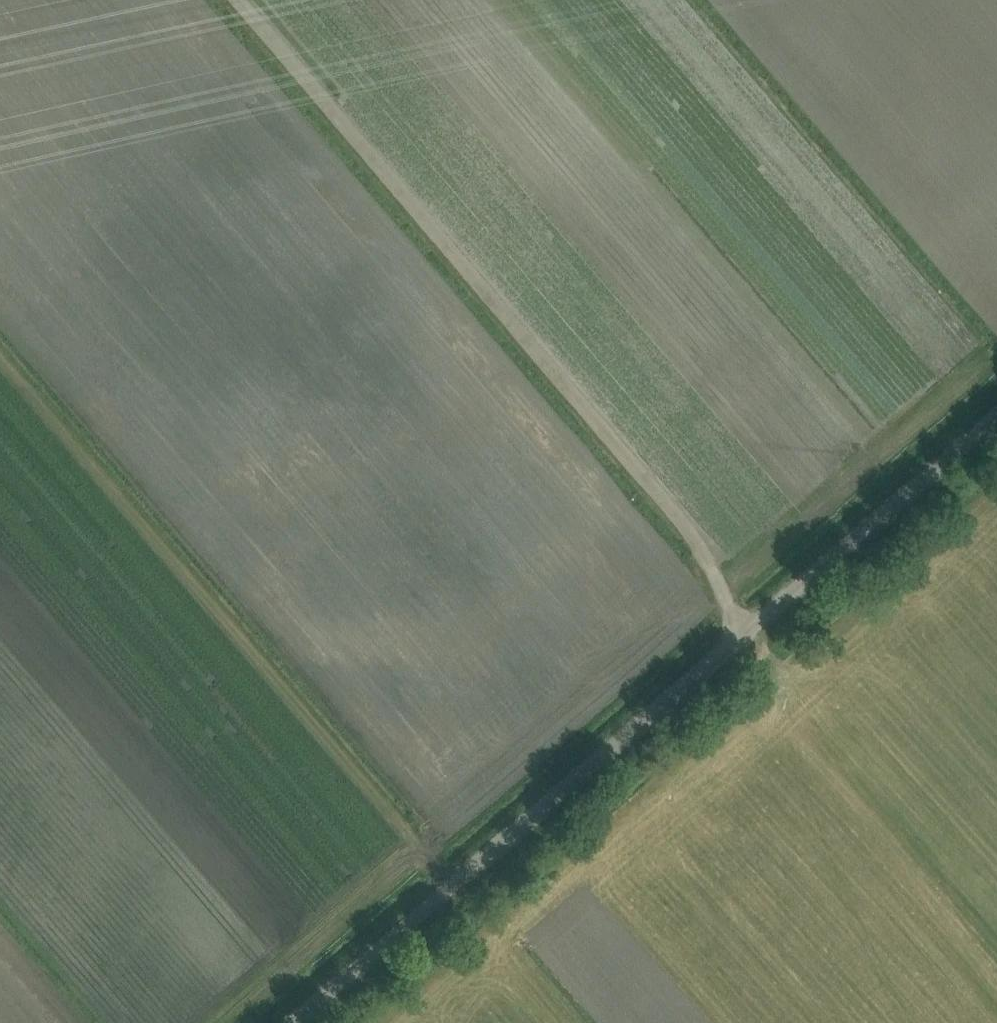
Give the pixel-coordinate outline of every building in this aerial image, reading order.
[(270,8),(267,0),(254,0),(259,12),(270,8)]
